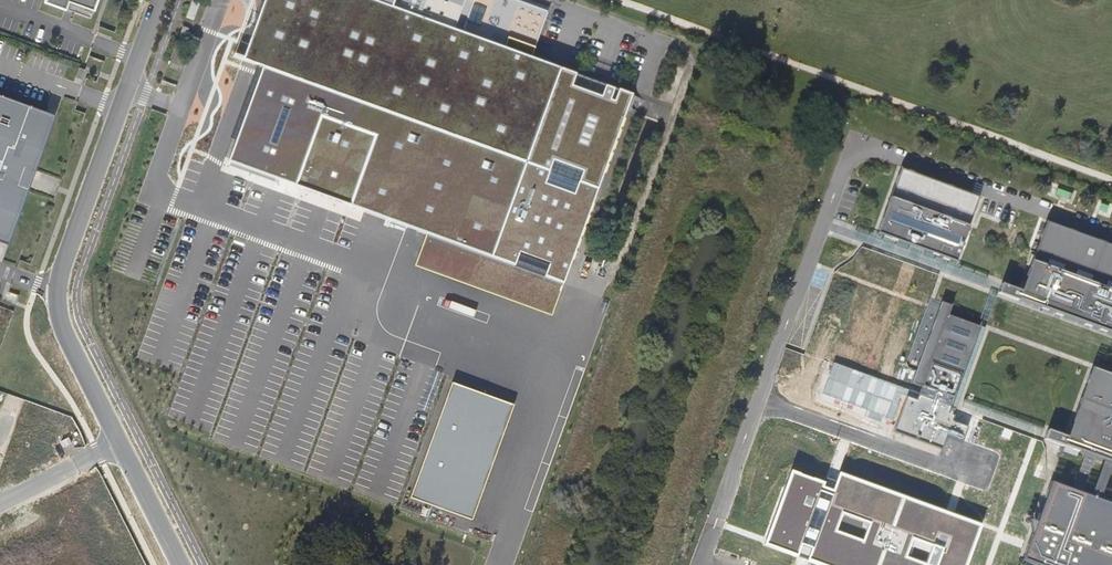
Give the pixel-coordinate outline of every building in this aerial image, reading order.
[(45,1),(90,17),(97,0),(46,0),(45,1)] [(231,161),(427,232),(416,265),(553,315),(597,190),(631,95),(530,59),(534,48),(507,38),(503,49),(461,34),(465,23),(473,0),(264,0),(243,58),(233,55),(233,58),(264,69),(231,161)] [(465,23),(461,34),(503,49),(507,38),(465,23)] [(185,40),(189,29),(182,27),(178,38),(185,40)] [(76,77),(81,79),(84,70),(79,68),(76,77)] [(8,243),(29,187),(18,184),(25,166),(35,170),(56,114),(0,94),(0,240),(8,243)] [(18,184),(29,187),(35,170),(25,166),(18,184)] [(975,202),(898,174),(874,238),(951,266),(975,202)] [(1043,225),(1017,296),(1000,290),(996,299),(1013,305),(1111,341),(1111,251),(1043,225)] [(949,315),(952,305),(941,302),(911,383),(922,387),(919,396),(956,409),(986,329),(949,315)] [(1089,376),(1065,444),(1044,437),(1041,445),(1061,453),(1081,460),(1091,463),(1111,471),(1111,384),(1109,383),(1089,376)] [(513,406),(452,385),(413,497),(474,518),(513,406)] [(1081,460),(1068,495),(1077,498),(1091,463),(1081,460)] [(767,540),(835,564),(965,564),(980,525),(841,473),(836,486),(793,470),(767,540)] [(1047,488),(1019,564),(1111,564),(1111,511),(1077,498),(1068,495),(1047,488)]
